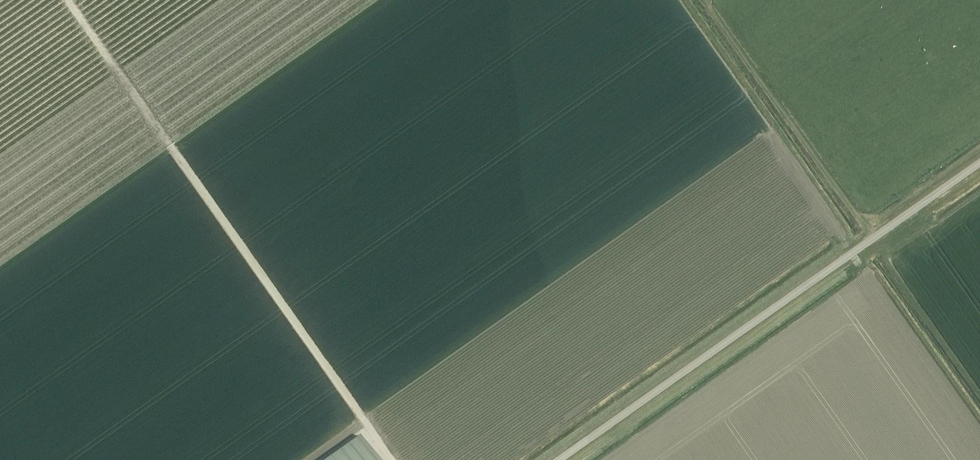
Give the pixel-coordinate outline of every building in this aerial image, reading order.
[(361,436),(326,459),(378,459),(361,436)]
